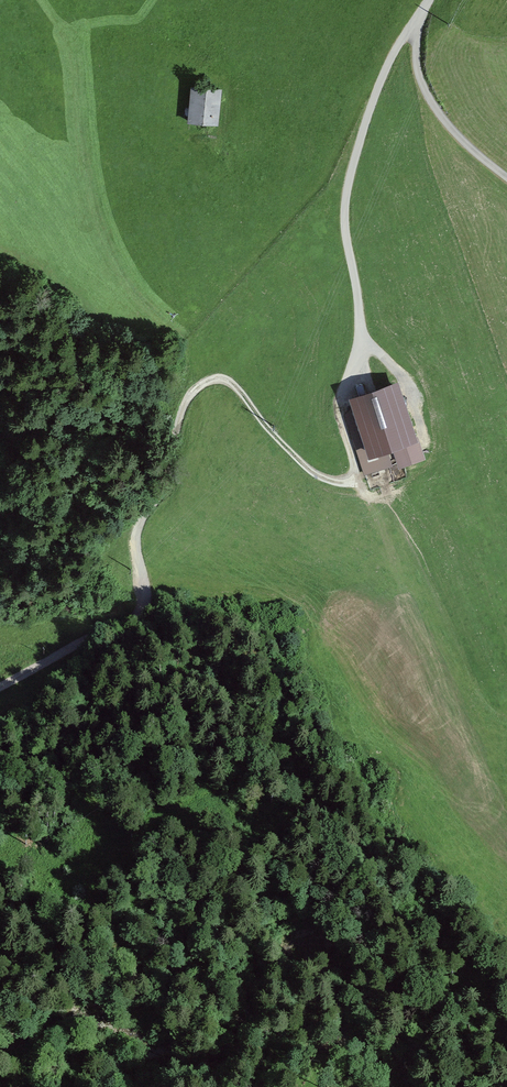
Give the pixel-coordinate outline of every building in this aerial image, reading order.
[(188,122),(214,124),(217,89),(191,87),(188,122)] [(392,444),(398,463),(417,457),(411,438),(408,439),(398,408),(390,386),(352,398),(355,406),(349,408),(344,414),(362,470),(388,462),(383,447),(392,444)]
